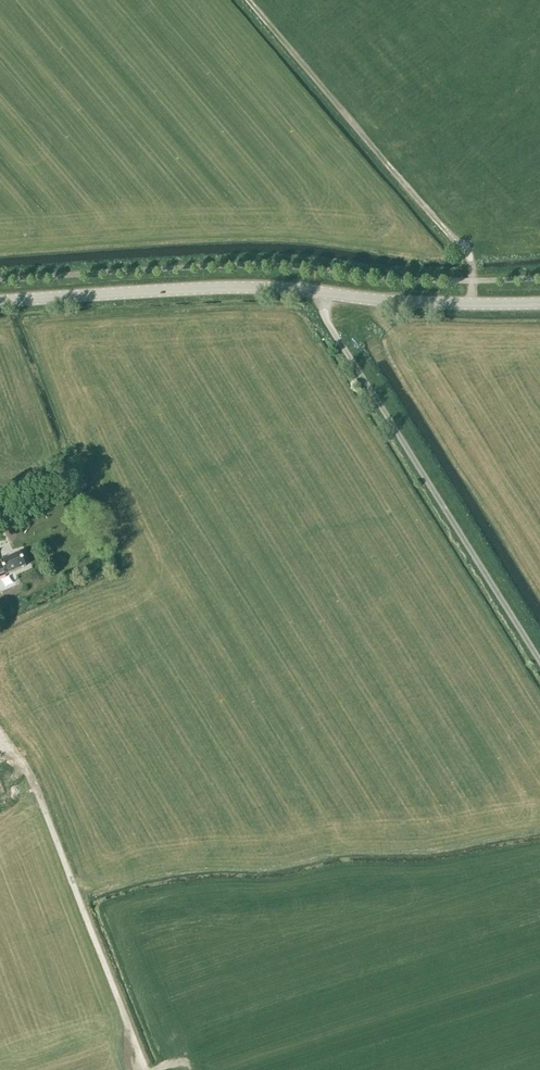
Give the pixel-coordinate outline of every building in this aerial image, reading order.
[(26,566),(20,553),(0,562),(0,578),(26,566)]
